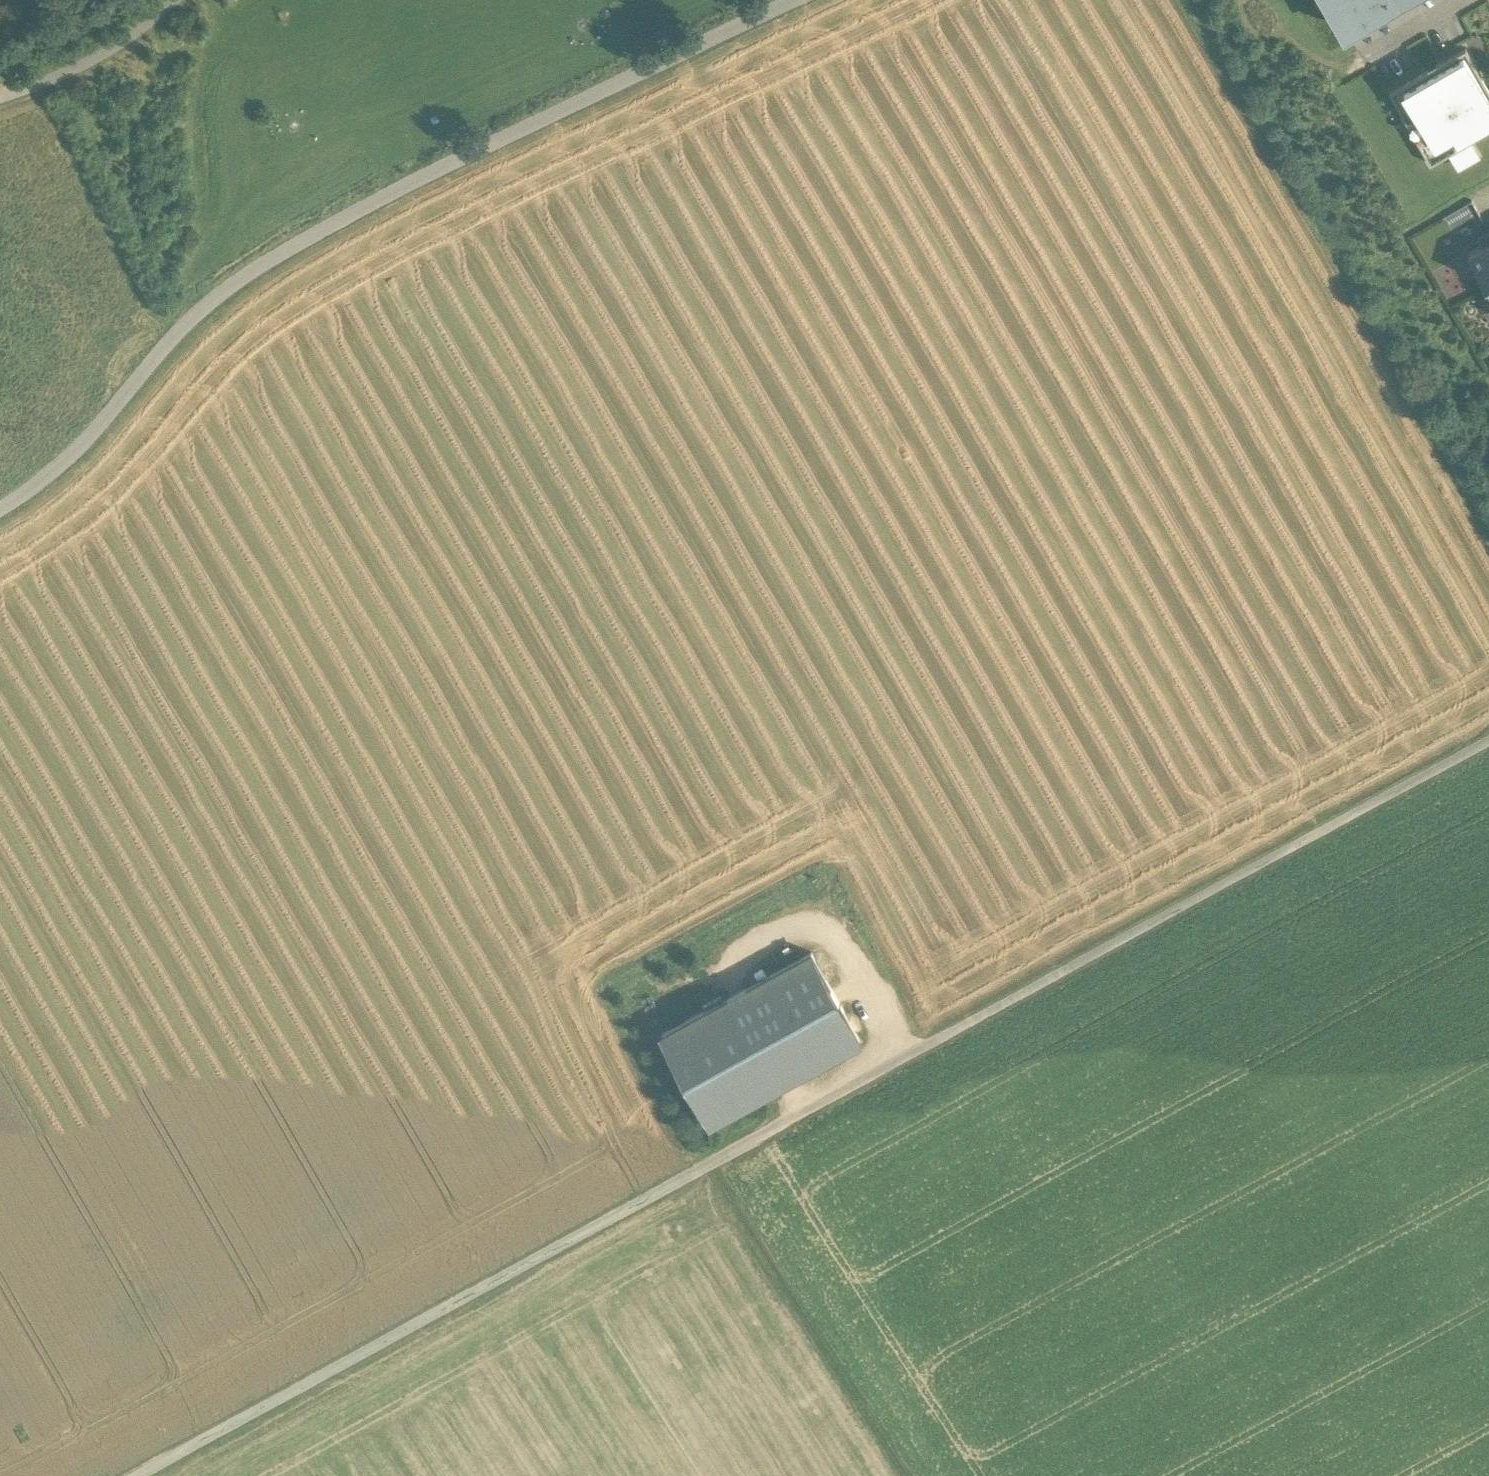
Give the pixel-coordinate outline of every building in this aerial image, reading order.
[(1394,0),(1328,0),(1344,29),(1394,0)] [(1457,162),(1477,151),(1470,138),(1488,127),(1488,87),(1465,45),(1389,89),(1429,161),(1450,149),(1457,162)] [(1468,249),(1485,279),(1488,277),(1488,237),(1468,249)] [(811,953),(661,1034),(710,1123),(860,1042),(811,953)]
